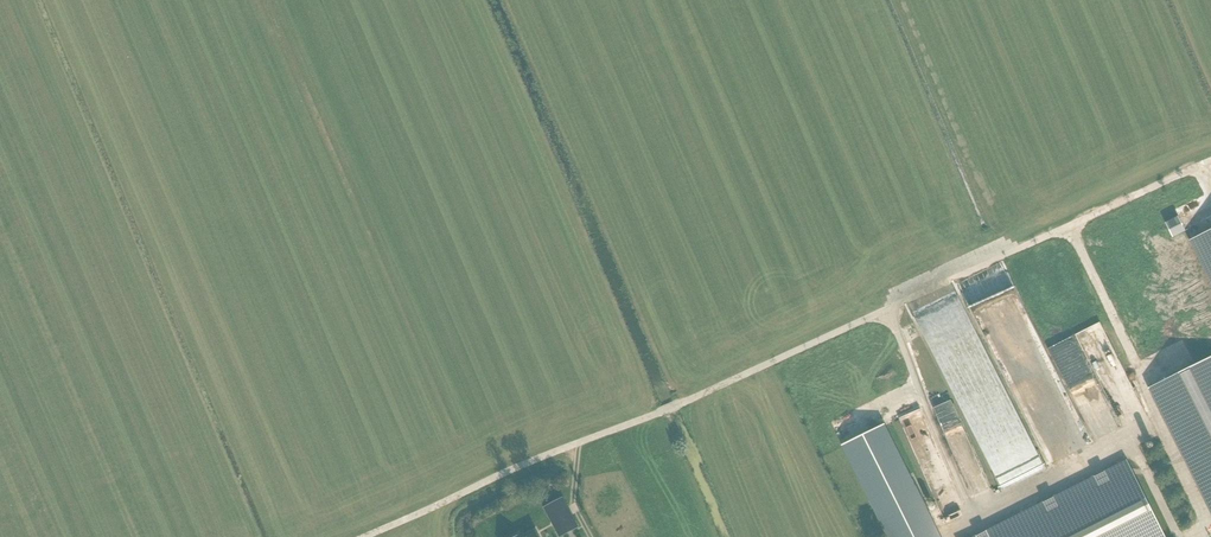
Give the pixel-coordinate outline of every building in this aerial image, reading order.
[(1181,219),(1167,225),(1174,241),(1188,235),(1181,219)] [(1192,241),(1210,278),(1210,231),(1192,241)] [(1034,332),(1007,269),(963,288),(995,362),(1011,355),(1006,344),(1034,332)] [(960,298),(916,319),(942,373),(960,364),(956,356),(961,353),(958,347),(954,349),(942,323),(954,318),(955,320),(967,314),(960,298)] [(1151,388),(1210,508),(1210,357),(1151,388)] [(1033,424),(1009,365),(993,371),(1033,469),(1050,462),(1035,423),(1033,424)] [(1127,461),(975,536),(1165,536),(1127,461)] [(885,536),(938,536),(910,481),(868,502),(885,536)] [(562,498),(545,507),(560,536),(577,527),(562,498)]
